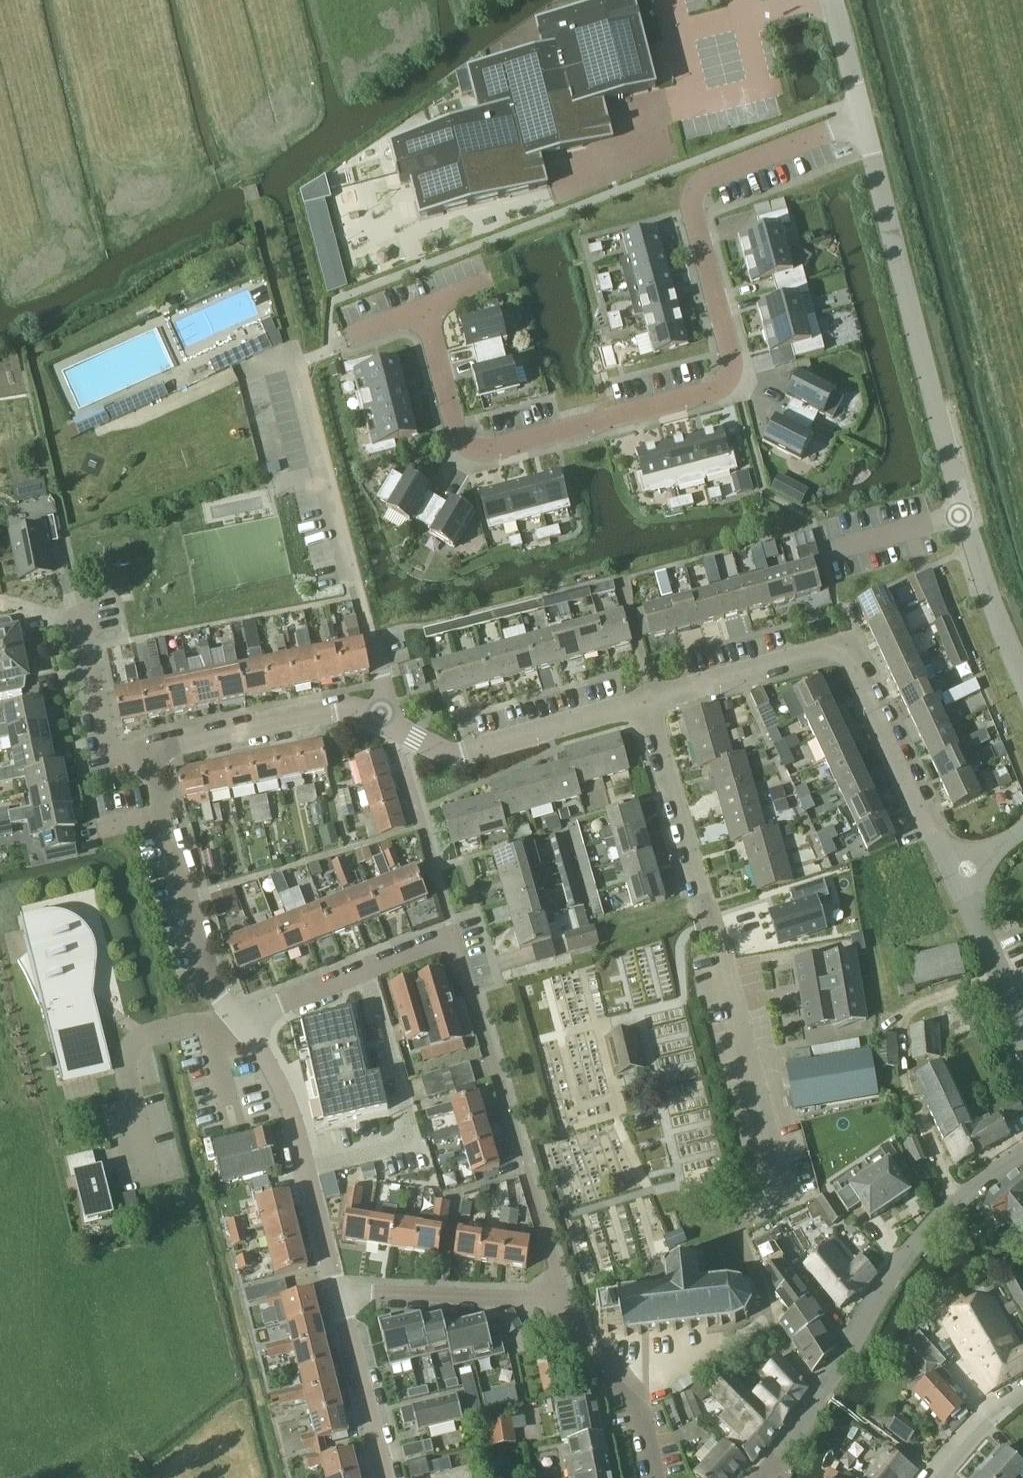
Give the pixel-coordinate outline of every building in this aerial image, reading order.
[(390,145),(402,192),(413,189),(420,219),(548,187),(541,159),(583,148),(613,140),(611,130),(604,102),(657,89),(656,84),(646,46),(635,0),(631,0),(549,21),(536,24),(543,51),(489,65),(468,70),(471,83),(471,85),(479,116),(390,145)] [(471,85),(471,83),(468,72),(455,75),(458,88),(460,98),(474,95),(471,85)] [(331,168),(337,189),(376,177),(370,157),(331,168)] [(326,178),(301,193),(304,207),(326,201),(331,200),(328,186),(326,178)] [(326,201),(304,207),(328,294),(347,287),(326,201)] [(787,211),(757,220),(760,232),(742,236),(745,246),(742,247),(746,260),(787,249),(781,227),(791,224),(787,211)] [(662,249),(657,229),(624,238),(629,258),(662,249)] [(589,248),(591,256),(603,253),(601,245),(589,248)] [(667,268),(662,249),(629,258),(620,260),(625,279),(667,268)] [(773,277),(776,289),(806,281),(803,268),(793,271),(787,249),(746,260),(749,273),(752,272),(755,282),(773,277)] [(672,287),(667,268),(625,279),(630,298),(672,287)] [(597,279),(599,286),(611,283),(609,275),(597,279)] [(809,294),(806,281),(776,289),(779,301),(761,306),(764,316),(761,317),(764,329),(805,318),(799,297),(809,294)] [(611,283),(599,286),(602,294),(613,291),(611,283)] [(677,306),(672,287),(630,298),(636,318),(644,315),(677,306)] [(683,326),(677,306),(644,315),(650,334),(683,326)] [(473,349),(476,359),(504,351),(501,340),(506,339),(499,313),(461,323),(466,341),(468,350),(473,349)] [(608,317),(610,325),(621,321),(619,314),(608,317)] [(811,340),(805,318),(764,329),(768,342),(771,342),(773,352),(791,347),(795,359),(825,351),(821,338),(811,340)] [(266,335),(276,331),(271,320),(261,324),(266,335)] [(621,321),(610,325),(612,332),(623,329),(621,321)] [(688,345),(683,326),(650,334),(655,354),(688,345)] [(278,330),(266,335),(272,349),(282,344),(278,330)] [(266,335),(247,344),(253,357),(272,349),(266,335)] [(246,361),(240,347),(210,361),(216,374),(246,361)] [(504,351),(476,359),(478,369),(473,370),(480,397),(518,387),(512,362),(507,363),(504,351)] [(617,364),(615,357),(603,360),(605,368),(617,364)] [(395,442),(400,440),(417,436),(398,361),(375,366),(373,358),(344,366),(346,375),(354,373),(359,394),(356,395),(361,414),(364,413),(373,446),(365,448),(368,457),(397,450),(395,442)] [(338,364),(331,366),(334,377),(334,378),(335,378),(342,376),(340,367),(339,364),(338,364)] [(796,393),(787,410),(814,424),(819,414),(823,416),(824,415),(832,420),(843,398),(835,393),(835,392),(800,374),(791,391),(796,393)] [(80,436),(110,423),(104,408),(73,422),(75,425),(80,436)] [(814,424),(787,410),(778,428),(773,426),(765,443),(800,461),(812,437),(808,435),(814,424)] [(75,425),(66,429),(71,441),(80,437),(80,436),(75,425)] [(738,470),(733,451),(728,452),(722,429),(721,430),(705,434),(706,436),(694,439),(705,482),(706,481),(705,479),(738,470)] [(705,482),(694,439),(691,440),(682,442),(682,440),(665,444),(677,489),(702,482),(705,482)] [(676,489),(677,489),(665,444),(665,447),(654,450),(654,447),(637,452),(643,474),(638,475),(643,495),(675,487),(676,489)] [(378,461),(365,464),(368,473),(381,469),(378,461)] [(413,518),(423,524),(438,499),(429,494),(432,489),(407,475),(405,480),(393,472),(377,499),(389,506),(387,509),(410,523),(413,518)] [(571,509),(561,472),(534,479),(543,516),(571,509)] [(748,475),(733,479),(739,500),(754,496),(748,475)] [(779,476),(772,489),(789,498),(796,485),(779,476)] [(534,479),(508,485),(518,523),(543,516),(534,479)] [(24,485),(13,487),(16,503),(27,500),(24,485)] [(479,493),(489,530),(518,523),(508,485),(479,493)] [(708,492),(710,502),(722,499),(719,489),(708,492)] [(692,496),(680,499),(682,509),(694,506),(692,496)] [(438,499),(423,524),(433,531),(431,535),(454,548),(474,514),(458,505),(450,500),(447,505),(438,499)] [(682,509),(680,499),(668,502),(671,512),(682,509)] [(41,520),(42,526),(11,533),(20,579),(52,572),(46,544),(58,542),(53,518),(41,520)] [(559,527),(547,530),(549,540),(561,537),(559,527)] [(549,540),(547,530),(535,533),(538,543),(549,540)] [(509,540),(511,550),(523,547),(520,537),(509,540)] [(750,548),(753,560),(764,557),(761,545),(750,548)] [(788,570),(795,599),(820,592),(817,580),(825,578),(817,551),(810,553),(808,547),(797,551),(801,566),(788,570)] [(764,557),(753,560),(756,572),(763,571),(768,569),(764,557)] [(702,561),(706,574),(717,570),(714,558),(702,561)] [(717,570),(706,574),(709,585),(720,582),(717,570)] [(772,605),(795,599),(788,570),(764,577),(772,605)] [(926,601),(941,594),(932,570),(916,578),(926,601)] [(658,587),(670,584),(666,571),(654,575),(658,587)] [(756,572),(738,577),(748,612),(772,605),(764,577),(763,571),(756,572)] [(730,586),(715,590),(723,619),(748,612),(738,577),(729,580),(730,586)] [(613,582),(611,583),(595,587),(598,596),(615,592),(613,582)] [(673,596),(670,584),(658,587),(661,599),(673,596)] [(564,594),(567,604),(597,596),(594,587),(564,594)] [(699,625),(723,619),(715,590),(692,597),(699,625)] [(897,603),(892,606),(885,592),(858,605),(869,627),(896,615),(902,613),(897,603)] [(567,604),(564,594),(548,599),(550,608),(567,604)] [(941,594),(926,601),(936,623),(949,617),(947,611),(941,594)] [(699,625),(692,597),(669,603),(676,632),(699,625)] [(536,602),(517,606),(520,616),(538,611),(536,602)] [(676,632),(669,603),(644,610),(644,611),(637,613),(644,637),(651,635),(652,639),(676,632)] [(503,620),(520,616),(517,606),(501,610),(503,620)] [(488,614),(470,618),(473,628),(491,623),(488,614)] [(623,614),(598,621),(606,651),(631,644),(623,614)] [(906,637),(896,615),(869,627),(879,650),(906,637)] [(356,616),(345,618),(348,631),(359,628),(356,616)] [(943,646),(959,640),(949,617),(936,623),(934,624),(943,646)] [(456,632),(473,628),(470,618),(453,622),(456,632)] [(27,653),(23,639),(20,639),(18,630),(11,631),(8,619),(0,621),(0,659),(27,653)] [(255,621),(243,623),(245,635),(258,632),(256,621),(255,621)] [(583,658),(606,651),(598,621),(574,627),(583,658)] [(324,626),(326,638),(335,636),(333,625),(324,626)] [(443,635),(441,625),(424,630),(426,640),(443,635)] [(559,665),(583,658),(574,627),(550,634),(559,665)] [(359,629),(359,628),(348,631),(350,645),(337,647),(343,679),(369,673),(363,642),(361,642),(359,629)] [(296,634),(300,655),(288,658),(294,689),(319,684),(313,652),(310,653),(306,632),(296,634)] [(527,640),(535,671),(559,665),(550,634),(527,640)] [(276,639),(278,651),(286,650),(284,637),(276,639)] [(917,660),(906,637),(879,650),(890,672),(917,660)] [(512,678),(535,671),(527,640),(503,647),(512,678)] [(963,650),(959,640),(943,646),(953,670),(969,663),(963,650)] [(319,684),(343,679),(337,647),(313,652),(319,684)] [(489,684),(512,678),(503,647),(480,654),(489,684)] [(223,650),(228,670),(214,673),(220,704),(245,699),(238,668),(235,648),(223,650)] [(196,709),(220,704),(214,673),(209,649),(198,652),(203,675),(190,678),(189,678),(196,709)] [(238,668),(245,699),(269,694),(263,663),(260,650),(250,652),(252,665),(238,668)] [(0,659),(0,696),(23,691),(21,679),(28,678),(26,668),(29,667),(27,653),(0,659)] [(480,654),(457,660),(465,691),(489,684),(480,654)] [(178,680),(166,683),(165,683),(171,714),(196,709),(189,678),(190,678),(185,655),(174,657),(178,680)] [(269,694),(294,689),(288,658),(263,663),(269,694)] [(442,697),(465,691),(457,660),(433,667),(442,697)] [(928,683),(917,660),(890,672),(901,695),(928,683)] [(136,667),(125,669),(127,682),(138,679),(136,667)] [(151,672),(154,685),(141,688),(147,719),(171,714),(165,683),(166,683),(163,670),(151,672)] [(412,673),(415,687),(425,685),(422,670),(412,673)] [(976,680),(952,691),(958,702),(969,697),(967,691),(978,686),(976,680)] [(791,707),(799,704),(805,716),(832,703),(821,681),(786,697),(791,707)] [(938,705),(934,695),(928,683),(901,695),(911,718),(938,705)] [(946,708),(958,702),(981,692),(978,686),(967,691),(969,697),(958,702),(952,691),(941,697),(946,708)] [(147,719),(141,688),(115,693),(122,724),(147,719)] [(45,724),(41,702),(6,709),(7,713),(4,714),(7,725),(1,726),(3,733),(45,724)] [(732,702),(721,705),(723,713),(734,710),(732,702)] [(832,703),(805,716),(816,739),(842,726),(832,703)] [(769,704),(756,709),(765,728),(777,723),(769,704)] [(948,727),(938,705),(911,718),(921,739),(948,727)] [(684,716),(691,742),(726,732),(719,706),(684,716)] [(10,738),(12,750),(14,749),(15,753),(50,746),(45,724),(3,733),(1,726),(0,727),(0,740),(10,738)] [(853,749),(842,726),(816,739),(826,761),(853,749)] [(932,762),(959,750),(948,727),(921,739),(932,762)] [(745,739),(742,730),(730,734),(732,742),(745,739)] [(973,737),(978,747),(990,742),(985,731),(973,737)] [(710,765),(734,758),(726,732),(691,742),(698,768),(710,765)] [(619,735),(592,743),(602,778),(629,771),(619,735)] [(773,745),(779,756),(800,746),(795,735),(773,745)] [(602,778),(592,743),(565,750),(569,762),(577,785),(602,778)] [(298,749),(303,777),(328,772),(322,744),(298,749)] [(54,766),(50,746),(15,753),(16,756),(13,756),(16,768),(10,769),(12,776),(54,767),(54,766)] [(800,746),(779,756),(784,768),(795,763),(790,751),(800,746)] [(943,785),(970,772),(981,767),(976,757),(971,759),(966,747),(959,750),(932,762),(943,785)] [(280,781),(303,777),(298,749),(274,754),(280,781)] [(837,783),(863,771),(853,749),(826,761),(837,783)] [(347,752),(338,755),(341,763),(341,764),(350,762),(350,761),(347,752)] [(363,786),(390,778),(382,752),(356,760),(363,786)] [(274,754),(250,759),(256,786),(280,781),(274,754)] [(717,790),(752,780),(745,754),(734,758),(710,765),(717,790)] [(232,791),(256,786),(250,759),(226,764),(232,791)] [(580,797),(577,785),(569,762),(543,769),(553,805),(580,797)] [(31,790),(32,794),(66,786),(62,764),(54,766),(54,767),(12,776),(10,769),(1,771),(4,784),(26,779),(29,791),(31,790)] [(226,764),(202,769),(208,796),(232,791),(226,764)] [(205,825),(213,823),(210,808),(208,796),(202,769),(178,774),(183,801),(184,801),(186,809),(201,806),(205,825)] [(527,812),(553,805),(543,769),(517,776),(527,812)] [(1012,784),(1005,769),(994,774),(1000,789),(1012,784)] [(874,794),(863,771),(837,783),(847,806),(847,807),(874,794)] [(970,772),(943,785),(954,808),(981,796),(970,772)] [(491,784),(495,795),(503,819),(527,812),(517,776),(491,784)] [(371,811),(398,803),(390,778),(363,786),(371,811)] [(717,790),(724,816),(760,806),(752,780),(717,790)] [(794,790),(799,801),(811,795),(806,785),(794,790)] [(71,808),(66,786),(32,794),(32,796),(30,797),(32,808),(27,809),(29,816),(71,808)] [(315,786),(305,788),(309,805),(318,803),(315,786)] [(309,805),(305,788),(297,789),(300,806),(309,805)] [(782,788),(769,791),(772,802),(785,799),(782,788)] [(850,832),(858,828),(858,829),(885,817),(884,814),(888,812),(883,801),(880,800),(877,801),(874,794),(847,807),(847,806),(838,811),(842,820),(846,823),(850,832)] [(506,830),(503,819),(495,795),(469,802),(479,838),(506,830)] [(811,795),(799,801),(805,813),(816,808),(811,795)] [(267,796),(258,798),(263,822),(272,821),(267,796)] [(263,822),(258,798),(249,799),(254,824),(263,822)] [(786,801),(775,804),(778,814),(789,811),(786,801)] [(453,845),(479,838),(469,802),(443,809),(453,845)] [(405,828),(398,803),(371,811),(378,836),(405,828)] [(352,805),(341,807),(344,818),(355,816),(352,805)] [(602,830),(604,840),(645,829),(638,805),(607,814),(611,828),(602,830)] [(222,821),(219,806),(210,808),(213,823),(222,821)] [(760,806),(724,816),(731,842),(743,839),(767,832),(760,806)] [(17,811),(20,824),(27,823),(31,838),(40,836),(44,852),(75,845),(72,830),(74,829),(75,829),(71,808),(29,816),(27,809),(17,811)] [(568,809),(558,811),(561,821),(571,819),(568,809)] [(0,811),(0,822),(10,820),(9,813),(8,810),(0,811)] [(20,824),(17,811),(9,813),(10,820),(11,826),(20,824)] [(545,821),(548,832),(549,834),(562,830),(558,817),(545,821)] [(885,817),(858,829),(868,852),(895,839),(885,817)] [(567,825),(572,843),(582,840),(578,823),(567,825)] [(334,825),(318,829),(323,849),(339,844),(334,825)] [(529,826),(513,831),(516,841),(532,837),(529,826)] [(795,826),(785,829),(787,837),(798,835),(795,826)] [(778,828),(767,832),(743,839),(750,865),(786,855),(778,828)] [(608,851),(616,849),(620,862),(651,853),(645,829),(604,840),(608,851)] [(827,830),(816,835),(821,846),(832,841),(827,830)] [(560,862),(570,859),(564,835),(554,838),(560,862)] [(832,841),(821,846),(827,858),(838,853),(832,841)] [(541,868),(534,844),(524,846),(493,855),(500,879),(531,870),(541,868)] [(204,872),(206,880),(222,876),(221,869),(217,852),(201,856),(204,872)] [(399,865),(394,852),(384,855),(389,869),(399,865)] [(581,873),(591,870),(586,852),(576,855),(581,873)] [(627,886),(658,877),(651,853),(620,862),(627,886)] [(786,855),(750,865),(757,891),(793,881),(786,855)] [(382,882),(368,888),(379,918),(403,909),(391,879),(392,878),(389,870),(384,856),(374,860),(382,882)] [(560,862),(567,885),(577,883),(570,859),(560,862)] [(368,888),(356,892),(354,893),(352,887),(354,886),(344,860),(332,865),(343,890),(345,896),(345,897),(357,927),(379,918),(368,888)] [(314,864),(308,866),(312,878),(323,874),(318,863),(317,863),(314,864)] [(399,867),(389,870),(392,878),(391,879),(403,909),(427,899),(416,869),(402,874),(399,867)] [(538,894),(531,870),(500,879),(506,902),(538,894)] [(596,887),(591,870),(581,873),(586,890),(596,887)] [(665,901),(658,877),(627,886),(634,910),(665,901)] [(582,900),(577,883),(567,885),(574,909),(583,907),(582,900)] [(796,907),(770,913),(774,929),(777,944),(826,932),(819,901),(831,899),(827,883),(792,891),(796,907)] [(227,890),(210,895),(214,908),(217,919),(239,913),(232,889),(227,890)] [(299,889),(289,893),(309,945),(333,936),(321,906),(308,911),(299,889)] [(280,896),(288,919),(274,925),(286,955),(309,945),(289,893),(280,896)] [(549,904),(541,906),(538,894),(506,902),(513,926),(552,915),(549,904)] [(345,897),(321,906),(333,936),(357,927),(345,897)] [(599,899),(589,902),(594,919),(604,917),(599,899)] [(580,932),(590,930),(585,912),(575,915),(580,932)] [(555,925),(552,915),(513,926),(520,950),(551,941),(547,927),(555,925)] [(106,1071),(85,986),(95,959),(95,957),(95,955),(95,953),(95,950),(93,945),(92,942),(91,938),(88,934),(86,930),(82,927),(79,924),(75,922),(71,919),(67,918),(62,916),(57,916),(53,916),(49,916),(43,917),(20,923),(29,956),(19,964),(26,976),(39,1005),(41,1005),(60,1082),(106,1071)] [(262,964),(286,955),(274,925),(250,934),(262,964)] [(590,930),(580,932),(565,937),(569,954),(600,946),(595,928),(590,930)] [(227,943),(239,973),(262,964),(250,934),(227,943)] [(958,947),(908,960),(913,980),(915,990),(916,990),(941,984),(965,978),(958,947)] [(866,1021),(854,953),(829,958),(829,956),(796,961),(808,1028),(833,1024),(834,1026),(866,1021)] [(463,1041),(474,1037),(463,998),(451,1001),(443,972),(390,987),(411,1056),(422,1053),(425,1061),(465,1050),(463,1041)] [(913,980),(897,984),(899,997),(917,994),(916,990),(915,990),(913,980)] [(359,1005),(293,1019),(299,1048),(311,1046),(327,1123),(388,1110),(380,1073),(374,1075),(359,1005)] [(942,1059),(939,1026),(910,1028),(912,1061),(942,1059)] [(646,1066),(637,1031),(606,1038),(615,1074),(646,1066)] [(897,1035),(895,1035),(875,1036),(877,1069),(899,1068),(897,1035)] [(787,1065),(795,1110),(880,1095),(873,1050),(787,1065)] [(50,1057),(41,1059),(44,1070),(53,1068),(50,1057)] [(421,1078),(427,1099),(448,1093),(447,1090),(454,1088),(455,1091),(476,1084),(469,1063),(448,1069),(448,1070),(441,1072),(441,1071),(421,1078)] [(974,1125),(959,1094),(945,1064),(914,1079),(944,1142),(963,1132),(974,1126),(974,1125)] [(443,1118),(455,1114),(459,1128),(486,1120),(478,1096),(452,1104),(426,1112),(429,1120),(442,1116),(443,1118)] [(1001,1110),(1006,1120),(1022,1112),(1022,1111),(1019,1101),(1001,1110)] [(974,1126),(963,1132),(975,1156),(1009,1138),(997,1117),(986,1123),(984,1119),(974,1125),(974,1126)] [(492,1143),(486,1120),(459,1128),(466,1151),(492,1143)] [(446,1130),(432,1133),(435,1144),(448,1141),(446,1130)] [(270,1132),(214,1146),(223,1183),(276,1170),(271,1152),(275,1151),(270,1132)] [(975,1156),(963,1132),(944,1142),(956,1166),(966,1160),(966,1161),(975,1156)] [(920,1139),(904,1147),(912,1167),(928,1160),(920,1139)] [(499,1167),(492,1143),(466,1151),(473,1175),(499,1167)] [(880,1149),(889,1163),(844,1193),(838,1185),(832,1189),(837,1198),(848,1214),(861,1206),(871,1221),(910,1194),(898,1177),(908,1170),(899,1157),(898,1157),(889,1143),(880,1149)] [(77,1178),(88,1222),(112,1215),(101,1169),(97,1170),(93,1153),(67,1159),(71,1179),(77,1178)] [(457,1163),(454,1153),(439,1158),(442,1168),(457,1163)] [(374,1165),(361,1168),(364,1180),(377,1177),(374,1165)] [(1018,1172),(1003,1184),(1019,1203),(1022,1201),(1022,1169),(1018,1172)] [(980,1203),(994,1222),(1019,1203),(1003,1184),(980,1203)] [(392,1186),(391,1192),(400,1194),(401,1187),(397,1186),(392,1186)] [(481,1189),(479,1200),(488,1202),(490,1186),(481,1189)] [(343,1241),(367,1245),(372,1218),(359,1216),(362,1190),(348,1188),(344,1216),(346,1216),(343,1241)] [(391,1192),(389,1207),(398,1208),(400,1194),(391,1192)] [(123,1196),(128,1215),(140,1213),(135,1193),(123,1196)] [(257,1202),(263,1226),(295,1219),(289,1194),(257,1202)] [(398,1208),(397,1210),(406,1211),(408,1195),(400,1194),(398,1208)] [(819,1201),(816,1202),(825,1216),(837,1208),(829,1196),(819,1201)] [(420,1215),(419,1225),(418,1225),(414,1252),(439,1256),(443,1231),(446,1232),(450,1204),(435,1201),(433,1217),(420,1215)] [(1022,1236),(1022,1201),(1019,1203),(994,1222),(999,1227),(1001,1230),(1010,1222),(1022,1237),(1022,1236)] [(463,1203),(461,1218),(471,1219),(473,1205),(463,1203)] [(385,1206),(383,1219),(372,1218),(367,1245),(391,1249),(396,1221),(397,1210),(398,1208),(389,1207),(385,1206)] [(500,1224),(509,1226),(511,1210),(502,1209),(500,1224)] [(511,1210),(509,1226),(517,1227),(520,1212),(511,1210)] [(825,1216),(821,1219),(828,1229),(832,1226),(825,1216)] [(230,1235),(243,1232),(240,1219),(227,1223),(230,1235)] [(295,1219),(263,1226),(269,1251),(301,1243),(295,1219)] [(414,1252),(418,1225),(396,1221),(391,1249),(414,1252)] [(852,1221),(841,1227),(844,1233),(855,1228),(852,1221)] [(750,1233),(758,1252),(770,1246),(761,1227),(750,1233)] [(478,1262),(483,1234),(459,1230),(454,1258),(478,1262)] [(246,1244),(243,1232),(230,1235),(233,1247),(246,1244)] [(667,1238),(663,1239),(663,1240),(668,1251),(686,1244),(681,1232),(668,1237),(667,1238)] [(502,1266),(507,1237),(483,1234),(478,1262),(502,1266)] [(507,1237),(502,1266),(526,1269),(531,1241),(507,1237)] [(846,1281),(858,1295),(865,1288),(877,1277),(861,1257),(855,1262),(836,1240),(819,1254),(831,1269),(837,1263),(850,1278),(846,1281)] [(307,1268),(301,1243),(269,1251),(276,1276),(307,1268)] [(766,1270),(783,1262),(783,1257),(774,1244),(770,1246),(758,1252),(766,1270)] [(841,1309),(858,1295),(846,1281),(850,1278),(837,1263),(831,1269),(819,1254),(805,1267),(841,1309)] [(239,1271),(252,1268),(249,1256),(236,1259),(239,1271)] [(624,1335),(641,1333),(733,1321),(745,1316),(751,1305),(750,1292),(740,1282),(726,1279),(700,1282),(697,1259),(664,1263),(648,1265),(651,1288),(617,1292),(619,1306),(599,1309),(601,1330),(623,1327),(624,1335)] [(781,1324),(792,1341),(819,1321),(824,1318),(809,1297),(809,1298),(783,1262),(766,1270),(778,1295),(776,1296),(786,1310),(782,1313),(786,1319),(781,1324)] [(281,1325),(288,1323),(319,1316),(313,1292),(288,1298),(287,1292),(267,1297),(270,1308),(276,1307),(281,1325)] [(1014,1298),(1022,1313),(1022,1292),(1014,1298)] [(965,1306),(960,1298),(937,1311),(986,1396),(1022,1375),(1022,1352),(993,1300),(977,1299),(965,1306)] [(513,1310),(499,1317),(508,1335),(523,1328),(513,1310)] [(449,1352),(445,1327),(442,1315),(423,1320),(430,1357),(449,1352)] [(325,1339),(319,1316),(288,1323),(292,1340),(293,1346),(325,1339)] [(430,1357),(423,1320),(421,1316),(400,1321),(411,1361),(430,1357)] [(411,1361),(400,1321),(393,1323),(391,1317),(378,1320),(390,1367),(411,1361)] [(491,1341),(485,1317),(464,1323),(474,1363),(506,1355),(501,1338),(491,1341)] [(835,1349),(819,1321),(792,1341),(813,1373),(835,1349)] [(474,1363),(464,1323),(445,1327),(449,1352),(454,1368),(474,1363)] [(946,1362),(920,1333),(913,1339),(925,1352),(938,1366),(940,1368),(946,1362)] [(925,1352),(913,1339),(912,1337),(900,1348),(914,1363),(925,1352)] [(325,1339),(293,1346),(292,1340),(279,1343),(282,1355),(285,1354),(286,1359),(296,1356),(299,1370),(331,1362),(325,1339)] [(282,1355),(279,1343),(267,1347),(270,1358),(282,1355)] [(764,1374),(769,1381),(781,1393),(795,1408),(807,1390),(807,1389),(796,1375),(781,1358),(764,1374)] [(544,1393),(563,1388),(556,1359),(537,1363),(544,1393)] [(337,1386),(331,1362),(299,1370),(304,1387),(305,1393),(337,1386)] [(277,1366),(264,1369),(266,1377),(279,1374),(277,1366)] [(956,1421),(968,1409),(966,1408),(946,1385),(952,1380),(941,1368),(935,1374),(937,1376),(931,1381),(917,1393),(922,1400),(946,1426),(953,1419),(956,1421)] [(470,1415),(481,1413),(473,1375),(461,1378),(470,1415)] [(711,1395),(728,1412),(766,1448),(779,1432),(795,1408),(781,1393),(769,1381),(752,1397),(730,1375),(711,1395)] [(459,1388),(457,1380),(445,1383),(447,1391),(459,1388)] [(699,1382),(691,1389),(701,1400),(709,1393),(699,1382)] [(342,1409),(337,1386),(305,1393),(304,1387),(291,1391),(294,1402),(307,1399),(311,1417),(342,1409)] [(429,1396),(427,1388),(417,1390),(420,1398),(429,1396)] [(567,1441),(603,1434),(597,1400),(593,1400),(589,1388),(554,1397),(562,1443),(567,1442),(567,1441)] [(519,1402),(515,1389),(498,1393),(501,1407),(519,1402)] [(420,1398),(417,1390),(408,1392),(410,1400),(420,1398)] [(281,1405),(294,1402),(291,1391),(278,1394),(281,1405)] [(463,1421),(457,1396),(401,1410),(405,1427),(416,1424),(418,1433),(463,1421)] [(314,1451),(326,1448),(323,1439),(348,1433),(342,1409),(311,1417),(315,1435),(302,1438),(305,1449),(313,1447),(314,1451)] [(766,1448),(728,1412),(719,1420),(734,1435),(729,1440),(753,1464),(766,1448)] [(917,1432),(898,1417),(888,1430),(908,1444),(917,1432)] [(512,1419),(488,1423),(492,1448),(516,1444),(514,1431),(512,1419)] [(603,1434),(567,1441),(567,1442),(570,1452),(571,1460),(565,1461),(569,1477),(581,1477),(610,1473),(607,1453),(603,1434)] [(434,1453),(431,1441),(423,1443),(426,1455),(434,1453)] [(694,1473),(699,1477),(731,1477),(745,1463),(724,1442),(694,1473)] [(359,1475),(353,1451),(328,1458),(326,1448),(314,1451),(315,1455),(307,1457),(310,1469),(323,1465),(326,1477),(346,1477),(359,1475)] [(888,1449),(866,1477),(912,1477),(917,1471),(888,1449)] [(987,1467),(999,1477),(1022,1477),(1022,1468),(1003,1449),(987,1467)] [(571,1460),(570,1452),(561,1454),(562,1461),(565,1461),(571,1460)] [(408,1464),(410,1477),(421,1477),(429,1476),(426,1461),(408,1464)] [(987,1467),(984,1470),(979,1470),(976,1473),(976,1477),(999,1477),(987,1467)]
